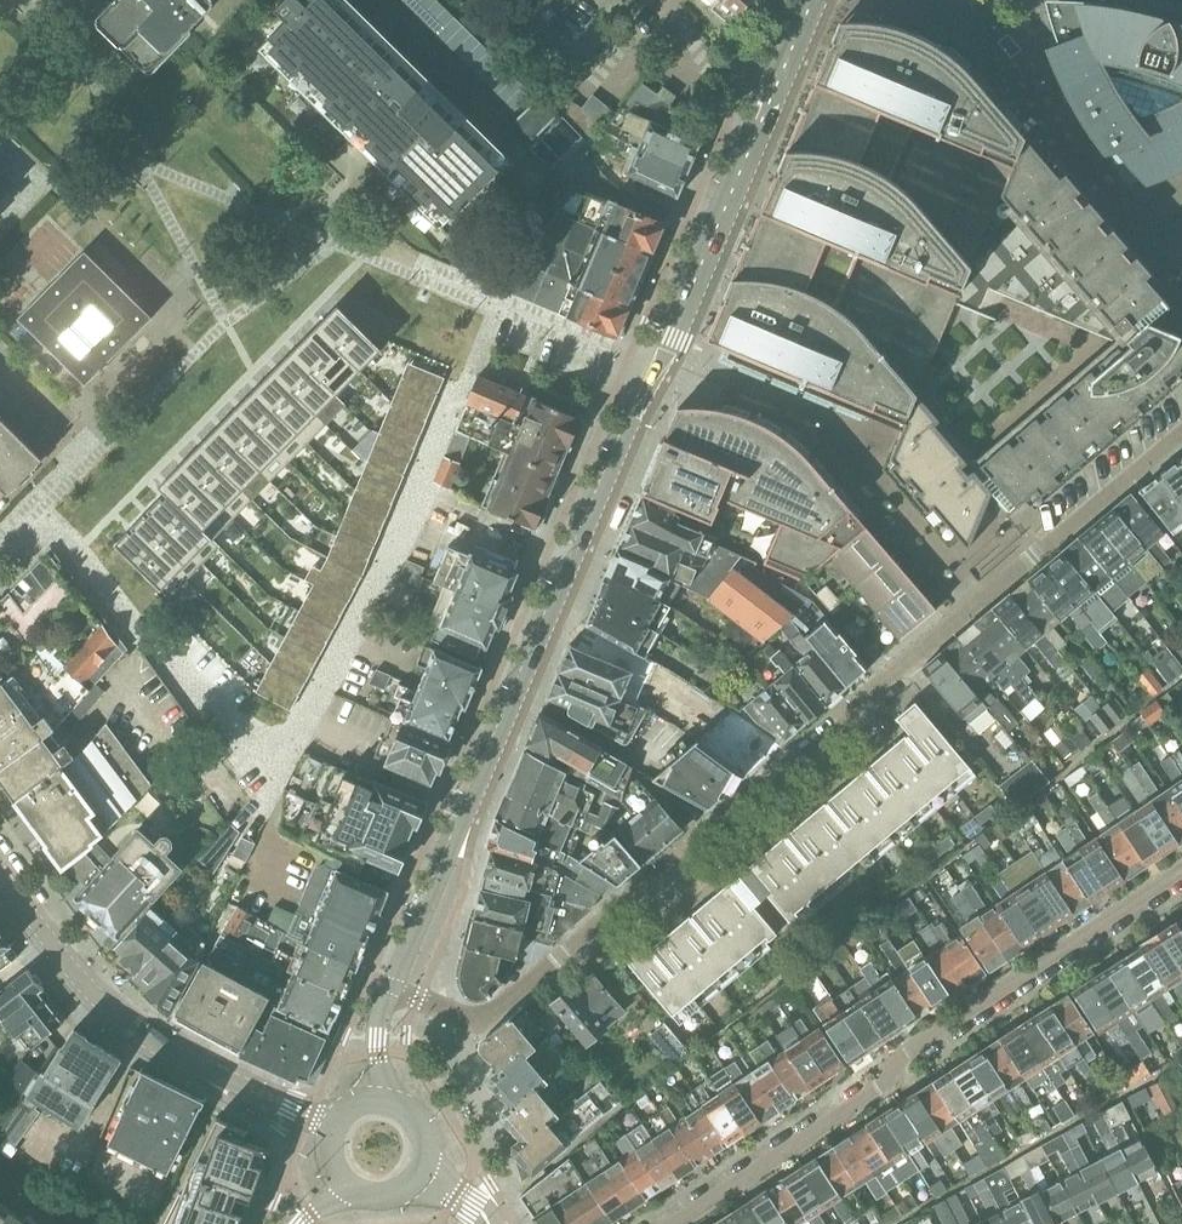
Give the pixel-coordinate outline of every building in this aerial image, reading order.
[(104,10),(100,14),(101,15),(99,18),(101,20),(100,21),(147,66),(148,65),(150,67),(152,65),(153,66),(218,0),(94,0),(104,10)] [(258,49),(441,229),(505,164),(339,0),(307,0),(304,3),(301,0),(284,0),(275,9),(287,21),(258,49)] [(516,18),(538,37),(570,0),(531,0),(516,18)] [(713,5),(711,8),(726,22),(736,10),(739,13),(740,11),(747,10),(754,2),(754,0),(707,0),(713,5)] [(1145,179),(1156,175),(1166,171),(1181,164),(1181,38),(1177,36),(1175,27),(1170,18),(1160,23),(1153,29),(1137,25),(1121,21),(1123,12),(1124,13),(1125,12),(1097,7),(1069,5),(1047,5),(1051,18),(1055,32),(1059,44),(1052,46),(1060,68),(1070,89),(1089,120),(1109,150),(1111,149),(1117,167),(1131,163),(1138,171),(1145,179)] [(1181,365),(1181,336),(1149,322),(1167,306),(1168,307),(1170,305),(1146,277),(1152,272),(1066,173),(1060,177),(970,72),(965,67),(959,62),(953,57),(947,52),(941,47),(934,43),(928,40),(921,36),(914,33),(907,30),(900,28),(892,26),(885,24),(872,22),(866,21),(861,21),(856,21),(850,21),(845,22),(840,23),(707,340),(731,350),(728,358),(902,431),(896,445),(905,455),(890,468),(905,485),(910,481),(919,491),(914,495),(929,513),(934,508),(969,548),(992,492),(1008,511),(1007,511),(1018,524),(1036,509),(1027,499),(1037,490),(1042,495),(1059,480),(1055,475),(1065,466),(1069,472),(1087,457),(1082,451),(1092,443),(1097,448),(1114,433),(1110,428),(1120,419),(1124,424),(1142,409),(1137,404),(1147,395),(1152,401),(1170,386),(1165,380),(1181,365)] [(601,128),(599,133),(689,169),(700,143),(683,135),(680,126),(672,123),(664,126),(661,124),(669,106),(677,96),(663,86),(659,91),(643,83),(605,129),(602,127),(601,128)] [(593,138),(601,128),(602,127),(614,112),(592,94),(582,107),(565,94),(554,107),(593,138)] [(539,101),(518,121),(533,136),(554,117),(539,101)] [(573,148),(584,138),(562,115),(551,125),(573,148)] [(540,136),(562,158),(573,148),(551,125),(540,136)] [(678,196),(689,169),(599,133),(595,144),(615,152),(616,151),(634,159),(628,173),(646,181),(643,188),(657,194),(660,188),(678,196)] [(562,158),(540,136),(529,147),(551,169),(562,158)] [(611,201),(568,183),(556,211),(653,252),(665,224),(611,201)] [(556,211),(544,239),(641,280),(653,252),(556,211)] [(544,239),(533,266),(629,307),(641,280),(544,239)] [(18,318),(55,354),(86,385),(153,318),(85,251),(18,318)] [(617,336),(629,307),(533,266),(519,261),(506,291),(617,336)] [(330,313),(316,327),(361,371),(381,350),(337,306),(330,313)] [(336,396),(337,395),(361,371),(316,327),(292,352),(336,396)] [(336,396),(292,352),(273,371),(327,424),(346,405),(337,395),(336,396)] [(327,424),(273,371),(254,390),(308,443),(327,424)] [(582,419),(534,399),(478,376),(467,402),(570,447),(582,419)] [(433,407),(438,393),(402,378),(397,392),(433,407)] [(254,390),(236,409),(290,462),(308,443),(254,390)] [(433,407),(397,392),(391,405),(427,420),(433,407)] [(570,447),(467,402),(455,430),(471,437),(505,451),(559,474),(570,447)] [(642,493),(681,517),(681,516),(675,513),(677,507),(712,522),(720,504),(718,504),(721,497),(781,522),(764,564),(804,580),(830,559),(867,527),(808,458),(792,444),(775,431),(756,421),(736,414),(715,409),(697,408),(678,407),(642,493)] [(271,481),(290,462),(236,409),(217,428),(271,481)] [(23,479),(43,459),(0,416),(0,487),(8,494),(23,479)] [(416,448),(421,434),(385,419),(379,433),(416,448)] [(271,481),(217,428),(198,447),(253,500),(271,481)] [(455,430),(445,455),(461,462),(471,437),(455,430)] [(180,466),(234,519),(253,500),(198,447),(180,466)] [(404,476),(410,462),(374,447),(368,460),(404,476)] [(505,451),(494,478),(547,501),(559,474),(505,451)] [(434,481),(444,485),(450,487),(461,462),(445,455),(434,481)] [(1181,462),(1180,462),(1163,475),(1181,500),(1181,464),(1181,462)] [(180,466),(159,487),(171,498),(214,539),(234,519),(180,466)] [(357,488),(393,503),(398,490),(362,475),(357,488)] [(1163,475),(1142,491),(1174,531),(1181,525),(1181,500),(1163,475)] [(547,501),(494,478),(482,506),(536,528),(547,501)] [(672,580),(679,585),(679,584),(681,584),(708,597),(708,598),(741,555),(716,544),(717,539),(679,523),(682,518),(681,517),(642,493),(630,523),(619,549),(655,565),(653,570),(672,580)] [(1162,567),(1171,560),(1155,541),(1164,534),(1131,494),(1113,509),(1158,563),(1162,567)] [(214,539),(171,498),(166,503),(160,498),(149,509),(154,514),(204,564),(221,547),(214,539)] [(345,516),(381,531),(387,517),(351,502),(345,516)] [(1158,563),(1113,509),(1096,523),(1130,563),(1145,581),(1162,567),(1158,563)] [(204,564),(154,514),(150,519),(144,514),(133,526),(138,531),(188,580),(204,564)] [(867,527),(830,559),(853,586),(890,554),(890,553),(883,546),(890,541),(874,521),(867,527)] [(1130,563),(1096,523),(1079,537),(1129,598),(1132,602),(1141,594),(1121,570),(1130,563)] [(333,544),(370,559),(375,545),(339,530),(333,544)] [(188,580),(138,531),(132,536),(127,531),(116,543),(170,598),(188,580)] [(1129,598),(1079,537),(1062,552),(1095,592),(1112,612),(1120,605),(1129,598)] [(434,581),(445,586),(506,612),(512,597),(508,595),(517,574),(509,570),(513,560),(476,545),(472,555),(449,545),(434,581)] [(890,554),(853,586),(876,612),(913,580),(912,580),(906,573),(913,567),(896,548),(890,553),(890,554)] [(619,549),(608,575),(648,598),(650,594),(668,604),(679,585),(672,580),(653,570),(655,565),(619,549)] [(49,552),(0,602),(0,677),(3,675),(17,665),(66,610),(80,593),(49,552)] [(1095,592),(1062,552),(1045,566),(1101,634),(1110,626),(1087,599),(1095,592)] [(738,621),(764,641),(780,628),(791,618),(730,571),(742,556),(741,555),(708,598),(738,621)] [(321,570),(356,589),(363,576),(328,557),(321,570)] [(407,559),(403,567),(421,575),(425,567),(407,559)] [(1101,634),(1045,566),(1027,580),(1061,620),(1069,614),(1077,624),(1075,626),(1097,651),(1108,642),(1101,634)] [(421,575),(403,567),(398,578),(420,588),(425,577),(421,575)] [(913,580),(876,612),(899,640),(937,609),(936,608),(935,606),(929,599),(936,593),(919,574),(912,580),(913,580)] [(608,575),(598,599),(626,615),(627,614),(657,631),(670,606),(668,604),(650,594),(648,598),(608,575)] [(1061,620),(1027,580),(1010,595),(1058,651),(1067,643),(1053,627),(1061,620)] [(342,615),(349,602),(314,584),(307,597),(342,615)] [(827,585),(816,594),(825,605),(836,595),(827,585)] [(506,612),(445,586),(430,622),(438,626),(432,639),(476,659),(482,645),(486,647),(495,625),(499,627),(506,612)] [(0,677),(0,726),(33,701),(55,678),(64,666),(102,625),(103,623),(80,593),(66,610),(17,665),(3,675),(0,677)] [(825,605),(834,615),(845,606),(836,595),(825,605)] [(1058,651),(1010,595),(993,609),(1027,649),(1035,642),(1056,667),(1065,659),(1058,651)] [(626,615),(598,599),(587,625),(645,657),(659,633),(657,631),(627,614),(626,615)] [(1027,649),(993,609),(976,623),(1028,684),(1032,680),(1026,674),(1030,670),(1018,656),(1027,649)] [(328,642),(335,629),(300,610),(293,624),(328,642)] [(791,618),(780,628),(797,649),(799,648),(805,656),(793,666),(825,706),(827,705),(826,705),(846,688),(805,637),(801,632),(791,618)] [(846,688),(870,667),(827,618),(805,637),(846,688)] [(845,628),(854,639),(865,630),(856,619),(845,628)] [(62,722),(61,722),(64,719),(96,683),(123,653),(128,649),(106,620),(103,623),(102,625),(64,666),(55,678),(33,701),(0,726),(0,768),(51,730),(62,722)] [(976,623),(959,638),(992,678),(993,677),(1004,690),(1011,684),(1028,704),(1038,696),(1028,684),(976,623)] [(575,634),(558,672),(648,711),(649,711),(665,673),(575,634)] [(279,650),(313,669),(320,656),(286,637),(279,650)] [(992,678),(959,638),(941,652),(988,708),(989,709),(1008,731),(1019,722),(998,697),(996,699),(984,685),(992,678)] [(865,652),(874,662),(886,653),(876,642),(865,652)] [(416,685),(414,689),(440,701),(440,703),(460,712),(463,707),(465,708),(482,668),(425,644),(417,665),(426,669),(419,687),(416,685)] [(825,706),(793,666),(780,650),(777,652),(770,644),(763,649),(777,666),(778,666),(784,673),(773,683),(806,723),(825,706)] [(709,665),(724,675),(735,658),(720,647),(709,665)] [(970,724),(989,709),(988,708),(941,652),(923,667),(970,724)] [(1166,660),(1164,662),(1175,678),(1181,673),(1181,666),(1174,655),(1166,660)] [(265,677),(299,695),(306,682),(272,664),(265,677)] [(1151,697),(1164,687),(1149,668),(1136,678),(1151,697)] [(391,675),(377,669),(369,683),(385,690),(391,675)] [(648,711),(558,672),(547,698),(569,707),(569,708),(568,709),(568,710),(568,711),(569,711),(569,712),(570,713),(571,714),(623,744),(624,744),(625,744),(626,745),(627,744),(628,744),(629,744),(629,743),(630,743),(630,742),(631,742),(648,711)] [(728,678),(714,689),(724,701),(737,689),(728,678)] [(440,701),(414,689),(400,683),(394,697),(400,699),(393,715),(449,739),(460,712),(440,703),(440,701)] [(806,723),(773,683),(753,700),(744,707),(756,722),(775,734),(779,732),(786,740),(805,723),(806,723)] [(1178,707),(1168,692),(1158,700),(1165,712),(1167,714),(1178,707)] [(1114,697),(1102,706),(1116,724),(1128,714),(1114,697)] [(1156,700),(1139,711),(1141,714),(1147,723),(1149,725),(1166,714),(1156,700)] [(901,739),(887,751),(932,805),(973,771),(916,702),(915,702),(901,714),(896,718),(909,733),(913,738),(910,741),(906,735),(901,739)] [(1103,734),(1116,724),(1102,706),(1089,717),(1103,734)] [(735,712),(699,741),(746,775),(782,746),(735,712)] [(1141,714),(1131,721),(1133,723),(1138,730),(1147,723),(1141,714)] [(551,757),(552,753),(568,763),(571,770),(570,771),(606,792),(622,800),(622,798),(627,785),(633,768),(601,750),(601,748),(541,715),(528,744),(551,757)] [(404,725),(393,720),(385,739),(383,738),(375,757),(431,781),(436,768),(440,769),(451,744),(405,723),(404,725)] [(62,722),(51,730),(0,768),(0,779),(15,799),(61,766),(74,756),(67,745),(74,739),(62,722)] [(74,758),(62,768),(75,784),(94,810),(95,810),(98,814),(109,829),(151,784),(107,724),(86,750),(82,753),(74,758)] [(1080,725),(1068,734),(1081,750),(1092,742),(1080,725)] [(1134,738),(1126,729),(1110,741),(1117,751),(1134,738)] [(1069,759),(1081,750),(1068,734),(1054,745),(1065,758),(1067,757),(1069,759)] [(653,779),(707,809),(746,775),(699,741),(698,740),(653,779)] [(1180,750),(1170,757),(1181,774),(1181,754),(1180,750)] [(507,793),(577,827),(604,840),(605,840),(610,830),(619,807),(622,800),(606,792),(602,801),(604,802),(599,816),(588,811),(596,793),(562,779),(565,773),(524,751),(507,793)] [(860,773),(847,784),(892,838),(932,805),(887,751),(873,762),(869,766),(873,772),(870,774),(865,769),(860,773)] [(1168,788),(1181,809),(1181,774),(1170,757),(1161,763),(1175,783),(1168,788)] [(1016,808),(1050,782),(1032,759),(998,785),(1016,808)] [(1130,768),(1166,823),(1179,842),(1181,840),(1181,809),(1168,788),(1161,794),(1140,761),(1130,768)] [(341,864),(341,865),(342,865),(346,855),(359,860),(362,853),(398,869),(426,804),(376,783),(358,775),(333,765),(302,841),(329,856),(329,855),(342,863),(341,864)] [(62,866),(66,863),(84,850),(92,843),(90,841),(109,829),(98,814),(95,810),(94,810),(75,784),(62,768),(61,766),(15,799),(48,843),(46,845),(62,866)] [(1069,787),(1086,776),(1080,767),(1063,779),(1069,787)] [(1166,850),(1179,842),(1166,823),(1130,768),(1121,774),(1142,806),(1134,811),(1162,853),(1166,850)] [(622,800),(661,847),(681,830),(638,778),(629,786),(627,785),(622,798),(622,800)] [(820,807),(807,818),(852,872),(892,838),(847,784),(833,796),(828,800),(833,805),(830,808),(825,803),(825,802),(820,807)] [(283,804),(292,808),(299,794),(286,787),(285,789),(283,804)] [(1146,864),(1162,853),(1134,811),(1128,816),(1111,791),(1102,797),(1146,864)] [(1129,875),(1146,864),(1102,797),(1101,797),(1097,792),(1089,797),(1109,828),(1102,833),(1129,875)] [(507,793),(497,820),(559,850),(565,853),(572,856),(580,835),(574,832),(577,827),(507,793)] [(307,799),(299,794),(292,808),(300,813),(307,799)] [(622,831),(646,860),(661,847),(622,800),(619,807),(610,830),(612,830),(617,836),(622,831)] [(991,804),(979,813),(985,821),(997,812),(991,804)] [(1038,819),(1029,807),(1011,819),(1020,831),(1036,821),(1038,819)] [(985,821),(979,813),(960,827),(966,835),(985,821)] [(289,833),(295,821),(283,815),(281,829),(289,833)] [(780,840),(767,852),(812,905),(852,872),(807,818),(793,829),(788,833),(793,839),(789,841),(785,836),(780,840)] [(585,863),(579,860),(572,856),(565,853),(559,850),(497,820),(488,843),(491,850),(541,865),(548,867),(552,854),(558,856),(557,859),(580,873),(576,880),(601,894),(611,881),(585,863)] [(1076,821),(1066,828),(1108,890),(1124,879),(1096,837),(1089,842),(1076,821)] [(230,822),(197,858),(214,873),(241,832),(230,822)] [(1003,839),(1010,833),(1002,823),(995,828),(1003,839)] [(101,921),(117,936),(152,899),(155,901),(184,868),(168,853),(174,846),(173,839),(168,835),(162,835),(156,842),(139,827),(100,871),(84,850),(66,863),(85,887),(75,897),(91,913),(84,920),(94,929),(101,921)] [(1088,899),(1090,902),(1108,890),(1066,828),(1057,834),(1070,854),(1062,859),(1061,860),(1088,899)] [(642,865),(617,836),(612,830),(610,830),(605,840),(604,840),(579,860),(585,863),(611,881),(618,885),(642,865)] [(991,844),(983,832),(975,838),(979,844),(983,850),(991,844)] [(949,836),(934,847),(940,855),(955,843),(949,836)] [(238,846),(250,853),(255,844),(242,838),(238,846)] [(970,850),(976,859),(985,853),(983,850),(979,844),(970,850)] [(250,853),(238,846),(234,855),(246,861),(250,853)] [(934,847),(919,859),(925,866),(940,855),(934,847)] [(1074,912),(1090,902),(1088,899),(1061,860),(1062,859),(1054,847),(1046,852),(1042,847),(1034,852),(1033,850),(1032,850),(1065,899),(1074,912)] [(525,887),(592,907),(601,894),(576,880),(576,881),(552,867),(552,868),(548,867),(541,865),(491,850),(492,851),(486,873),(488,874),(526,887),(525,887)] [(1040,899),(1057,924),(1074,912),(1065,899),(1032,850),(1015,862),(1029,882),(1040,899)] [(752,872),(748,876),(765,896),(767,895),(791,923),(802,913),(812,905),(767,852),(753,863),(748,867),(752,872)] [(308,907),(370,935),(389,892),(339,870),(341,865),(341,864),(342,863),(329,855),(329,856),(326,863),(315,868),(301,903),(302,903),(308,907)] [(998,874),(1015,899),(1040,935),(1057,924),(1040,899),(1029,882),(1015,862),(998,874)] [(908,867),(892,879),(898,886),(914,875),(908,867)] [(547,932),(546,936),(546,939),(556,941),(558,942),(560,940),(558,938),(594,908),(592,907),(525,887),(526,887),(488,874),(483,891),(481,890),(479,899),(474,920),(523,931),(524,926),(547,932)] [(1023,946),(1040,935),(1015,899),(998,874),(990,879),(1003,899),(994,905),(1023,946)] [(892,879),(877,890),(883,898),(898,886),(892,879)] [(725,886),(711,898),(757,951),(769,941),(777,934),(754,906),(756,904),(739,884),(734,887),(730,882),(725,886)] [(960,890),(961,891),(967,899),(1005,958),(1023,946),(994,905),(987,911),(977,894),(969,884),(960,890)] [(921,888),(909,896),(914,904),(927,895),(921,888)] [(961,929),(988,969),(1005,958),(967,899),(961,891),(951,897),(969,923),(961,929)] [(914,904),(909,896),(893,908),(901,921),(918,909),(914,904)] [(685,920),(671,931),(717,985),(757,951),(711,898),(698,909),(693,913),(698,918),(694,921),(690,916),(685,920)] [(866,898),(851,909),(857,917),(872,905),(866,898)] [(275,905),(268,922),(267,923),(288,935),(356,965),(370,935),(308,907),(302,903),(297,914),(275,905)] [(229,919),(221,934),(280,969),(342,996),(356,965),(288,935),(267,923),(268,922),(237,905),(229,919)] [(127,961),(138,972),(171,935),(158,923),(163,917),(152,907),(117,946),(128,956),(127,961)] [(851,909),(836,920),(842,929),(857,917),(851,909)] [(889,919),(882,910),(873,916),(880,925),(889,919)] [(880,926),(874,917),(865,923),(871,932),(880,926)] [(521,937),(540,942),(518,958),(532,963),(558,942),(556,941),(546,939),(546,936),(547,932),(524,926),(523,931),(474,920),(467,948),(501,956),(502,955),(516,958),(521,937)] [(1156,933),(1166,948),(1181,972),(1181,929),(1177,921),(1166,927),(1156,933)] [(926,927),(965,984),(983,972),(958,934),(950,940),(939,924),(935,927),(932,923),(926,927)] [(932,952),(924,957),(949,995),(965,984),(926,927),(919,932),(932,952)] [(847,936),(842,940),(843,941),(847,949),(864,937),(858,928),(847,936)] [(0,930),(0,970),(17,958),(11,949),(12,948),(0,930)] [(632,938),(618,950),(676,1019),(717,985),(671,931),(658,942),(653,947),(657,952),(654,955),(650,949),(637,934),(632,938)] [(1181,996),(1181,972),(1166,948),(1156,933),(1137,945),(1138,946),(1166,988),(1173,983),(1181,996)] [(344,997),(342,996),(280,969),(221,934),(204,965),(205,966),(231,981),(266,1001),(253,1024),(240,1054),(296,1080),(298,1076),(307,1078),(309,1075),(310,1076),(326,1047),(323,1045),(343,1009),(339,1006),(344,997)] [(197,960),(171,935),(138,972),(139,973),(139,979),(150,989),(147,992),(169,1012),(170,1011),(197,960)] [(842,940),(826,951),(832,959),(847,949),(843,941),(842,940)] [(898,974),(892,978),(890,980),(915,1018),(933,1006),(896,951),(889,940),(880,945),(900,973),(898,974)] [(933,1006),(949,995),(924,957),(913,940),(896,951),(933,1006)] [(1166,988),(1138,946),(1121,958),(1162,1019),(1164,1023),(1175,1016),(1160,992),(1166,988)] [(497,975),(501,956),(467,948),(463,966),(464,989),(473,996),(483,996),(487,993),(489,995),(492,992),(490,990),(501,980),(497,975)] [(825,952),(814,961),(821,970),(832,961),(831,960),(826,954),(825,952)] [(1164,1023),(1162,1019),(1121,958),(1105,968),(1132,1009),(1133,1009),(1140,1005),(1155,1029),(1164,1023)] [(866,977),(865,978),(898,1029),(915,1018),(890,980),(892,978),(888,972),(881,977),(871,961),(860,968),(866,977)] [(227,1048),(240,1054),(253,1024),(266,1001),(231,981),(205,966),(204,965),(201,970),(193,988),(176,1018),(201,1032),(227,1048)] [(1088,979),(1129,1040),(1142,1061),(1151,1073),(1162,1067),(1137,1030),(1144,1025),(1133,1009),(1132,1009),(1105,968),(1088,979)] [(798,985),(803,994),(821,981),(812,969),(795,981),(798,985)] [(27,972),(0,993),(0,1015),(17,1037),(21,1034),(33,1048),(64,1023),(40,993),(44,990),(29,970),(27,972)] [(573,990),(570,986),(551,1003),(586,1044),(605,1028),(604,1026),(622,1010),(591,974),(573,990)] [(857,1002),(882,1040),(898,1029),(865,978),(849,989),(857,1002)] [(1129,1040),(1088,979),(1071,990),(1098,1031),(1105,1027),(1115,1043),(1121,1038),(1125,1043),(1129,1040)] [(790,984),(789,985),(772,998),(778,1007),(797,993),(790,984)] [(857,1002),(849,989),(832,1000),(865,1051),(882,1040),(857,1002)] [(832,1018),(822,1024),(848,1063),(865,1051),(832,1000),(827,993),(819,999),(832,1018)] [(1066,994),(1048,1006),(1091,1069),(1086,1061),(1095,1055),(1083,1038),(1091,1033),(1066,994)] [(765,1016),(778,1007),(772,998),(759,1008),(765,1016)] [(1048,1006),(1031,1017),(1066,1069),(1077,1063),(1084,1074),(1091,1069),(1048,1006)] [(490,1064),(497,1072),(520,1051),(524,1056),(535,1047),(530,1041),(540,1032),(520,1009),(479,1045),(478,1052),(489,1065),(490,1064)] [(1060,1072),(1066,1069),(1031,1017),(1014,1028),(1056,1087),(1066,1081),(1060,1072)] [(798,1018),(789,1024),(825,1078),(842,1066),(817,1028),(808,1033),(798,1018)] [(689,1051),(665,1023),(651,1035),(675,1063),(689,1051)] [(825,1078),(789,1024),(781,1029),(791,1045),(783,1050),(808,1089),(825,1078)] [(1056,1087),(1014,1028),(998,1039),(1023,1077),(1025,1076),(1033,1089),(1043,1082),(1049,1092),(1056,1087)] [(7,1138),(20,1146),(43,1115),(32,1107),(37,1100),(79,1127),(121,1060),(88,1039),(89,1037),(76,1029),(64,1049),(62,1048),(45,1073),(44,1072),(0,1135),(0,1147),(7,1138)] [(539,1044),(535,1047),(524,1056),(520,1051),(497,1072),(490,1078),(490,1085),(508,1106),(531,1086),(536,1091),(549,1080),(570,1063),(547,1036),(539,1044)] [(693,1049),(700,1043),(693,1036),(687,1042),(693,1049)] [(998,1039),(981,1050),(1023,1113),(1034,1105),(1018,1081),(1023,1077),(998,1039)] [(791,1100),(808,1089),(783,1050),(775,1055),(765,1040),(755,1047),(791,1100)] [(791,1100),(755,1047),(746,1052),(757,1068),(750,1072),(775,1110),(791,1100)] [(1171,1053),(1176,1060),(1181,1057),(1181,1048),(1181,1047),(1171,1053)] [(1023,1113),(981,1050),(964,1061),(990,1099),(999,1093),(1015,1118),(1023,1113)] [(758,1122),(775,1110),(750,1072),(743,1077),(733,1061),(723,1068),(758,1122)] [(984,1103),(990,1099),(964,1061),(948,1071),(997,1143),(993,1136),(1003,1130),(998,1121),(996,1122),(984,1103)] [(1132,1083),(1151,1073),(1142,1061),(1125,1072),(1132,1083)] [(742,1133),(758,1122),(723,1068),(714,1074),(724,1089),(716,1094),(742,1133)] [(108,1143),(140,1158),(174,1085),(142,1069),(140,1072),(142,1073),(108,1143)] [(1166,1077),(1176,1097),(1181,1094),(1181,1075),(1179,1070),(1166,1077)] [(980,1155),(987,1166),(1005,1156),(997,1143),(948,1071),(931,1083),(957,1121),(963,1117),(975,1135),(976,1135),(981,1141),(974,1145),(980,1155)] [(1176,1097),(1166,1077),(1150,1086),(1164,1114),(1180,1106),(1176,1097)] [(501,1119),(519,1140),(542,1120),(547,1125),(553,1120),(557,1116),(546,1104),(559,1092),(549,1080),(536,1091),(531,1086),(508,1106),(501,1111),(501,1119)] [(562,1130),(553,1120),(547,1125),(542,1120),(519,1140),(511,1147),(511,1153),(519,1181),(528,1173),(529,1174),(616,1099),(600,1080),(582,1096),(578,1100),(575,1103),(583,1113),(562,1130)] [(700,1083),(690,1090),(726,1143),(742,1133),(716,1094),(710,1098),(700,1083)] [(931,1083),(914,1093),(959,1160),(969,1153),(963,1143),(960,1144),(949,1126),(957,1121),(931,1083)] [(205,1101),(174,1085),(140,1158),(169,1173),(201,1106),(202,1107),(205,1101)] [(1151,1099),(1145,1088),(1128,1097),(1133,1108),(1151,1099)] [(4,1127),(20,1103),(2,1090),(0,1092),(0,1123),(4,1127)] [(708,1155),(726,1143),(690,1090),(680,1096),(691,1112),(683,1117),(708,1155)] [(566,1110),(575,1103),(578,1100),(572,1092),(560,1102),(566,1110)] [(914,1093),(898,1104),(923,1143),(931,1138),(943,1156),(944,1155),(950,1165),(959,1160),(914,1093)] [(645,1095),(637,1101),(642,1109),(650,1103),(645,1095)] [(1054,1107),(1063,1121),(1074,1114),(1065,1100),(1054,1107)] [(1158,1170),(1141,1138),(1132,1142),(1122,1123),(1131,1118),(1123,1101),(1103,1111),(1138,1180),(1158,1170)] [(898,1104),(882,1115),(919,1171),(920,1171),(928,1165),(917,1147),(923,1143),(898,1104)] [(692,1165),(708,1155),(683,1117),(676,1122),(666,1106),(656,1112),(692,1165)] [(1117,1191),(1138,1180),(1103,1111),(1092,1118),(1111,1154),(1101,1160),(1117,1191)] [(657,1134),(650,1139),(676,1176),(692,1165),(656,1112),(647,1118),(657,1134)] [(882,1115),(865,1126),(891,1164),(896,1161),(908,1179),(912,1176),(926,1198),(934,1194),(928,1184),(920,1171),(919,1171),(882,1115)] [(244,1212),(243,1212),(247,1200),(251,1201),(263,1166),(266,1149),(244,1141),(248,1132),(218,1117),(188,1176),(182,1193),(180,1192),(164,1223),(239,1223),(244,1212)] [(1034,1128),(1033,1129),(1038,1135),(1051,1128),(1046,1119),(1033,1126),(1034,1128)] [(891,1164),(865,1126),(848,1137),(885,1194),(887,1196),(893,1192),(891,1187),(896,1184),(885,1167),(891,1164)] [(660,1187),(676,1176),(650,1139),(643,1143),(633,1128),(624,1134),(660,1187)] [(1038,1135),(1033,1129),(1017,1139),(1021,1145),(1038,1135)] [(1080,1144),(1072,1130),(1062,1135),(1070,1149),(1080,1144)] [(643,1198),(660,1187),(624,1134),(614,1140),(624,1156),(618,1160),(643,1198)] [(885,1194),(848,1137),(831,1148),(857,1186),(865,1181),(877,1199),(885,1194)] [(627,1208),(643,1198),(618,1160),(610,1165),(593,1139),(584,1146),(592,1157),(627,1208)] [(18,1149),(8,1142),(2,1151),(11,1158),(18,1149)] [(1037,1147),(1022,1156),(1027,1166),(1029,1169),(1057,1222),(1077,1212),(1061,1180),(1050,1186),(1039,1165),(1051,1159),(1043,1144),(1037,1147)] [(1117,1191),(1101,1160),(1091,1165),(1080,1144),(1070,1149),(1097,1202),(1117,1191)] [(849,1191),(857,1186),(831,1148),(815,1158),(855,1219),(864,1214),(849,1191)] [(1071,1175),(1061,1180),(1077,1212),(1097,1202),(1070,1149),(1061,1154),(1071,1175)] [(970,1176),(987,1166),(980,1155),(963,1165),(970,1176)] [(610,1220),(627,1208),(592,1157),(581,1164),(590,1178),(585,1182),(610,1220)] [(570,1158),(537,1183),(565,1223),(603,1223),(610,1220),(585,1182),(570,1158)] [(798,1170),(824,1208),(832,1202),(847,1223),(848,1223),(855,1219),(815,1158),(798,1170)] [(1008,1223),(1034,1223),(1022,1201),(1012,1206),(1004,1191),(1014,1186),(1009,1176),(1004,1167),(984,1178),(1008,1223)] [(1034,1223),(1054,1223),(1057,1222),(1029,1169),(1021,1173),(1032,1195),(1022,1201),(1034,1223)] [(781,1181),(807,1219),(810,1223),(823,1223),(816,1213),(824,1208),(798,1170),(782,1180),(781,1181)] [(938,1178),(928,1184),(934,1194),(935,1196),(945,1190),(938,1178)] [(982,1223),(1008,1223),(984,1178),(975,1183),(983,1199),(982,1199),(991,1217),(981,1222),(982,1223)] [(1181,1179),(1172,1185),(1181,1205),(1181,1181),(1181,1179)] [(781,1181),(765,1191),(786,1223),(799,1223),(807,1219),(781,1181)] [(537,1183),(520,1197),(533,1216),(530,1218),(534,1223),(565,1223),(537,1183)] [(749,1202),(764,1223),(786,1223),(765,1191),(749,1202)] [(956,1223),(972,1223),(956,1193),(944,1200),(956,1223)] [(944,1200),(935,1205),(945,1223),(956,1223),(944,1200)] [(749,1202),(732,1213),(739,1223),(764,1223),(749,1202)] [(732,1213),(716,1223),(739,1223),(732,1213)]
